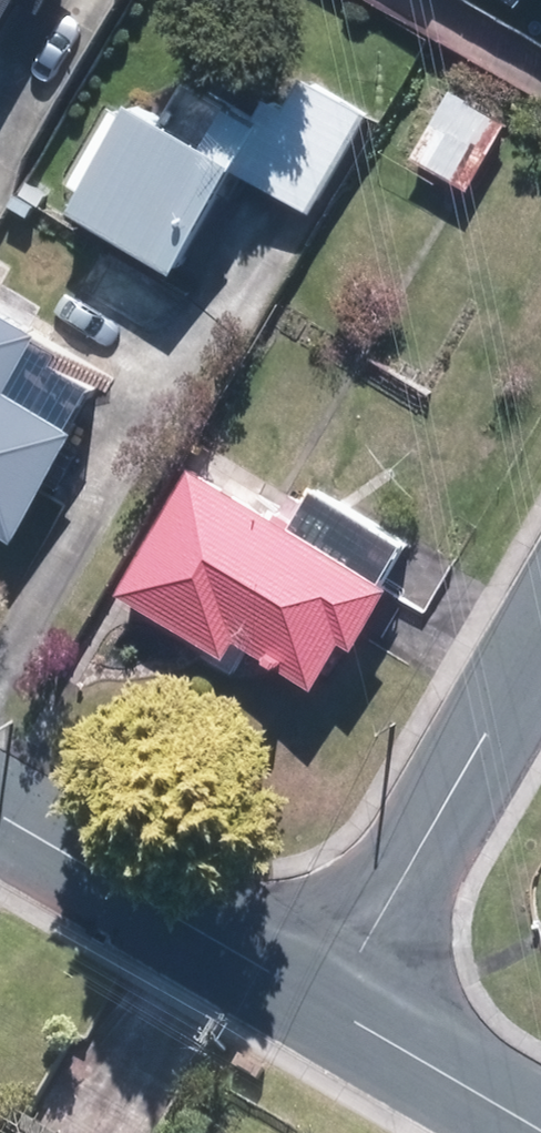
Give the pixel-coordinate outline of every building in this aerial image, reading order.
[(11,5),(36,19),(47,0),(0,0),(0,24),(11,5)] [(299,218),(353,120),(288,84),(272,114),(257,105),(219,174),(299,218)] [(498,125),(443,93),(403,162),(459,194),(498,125)] [(52,219),(154,283),(219,181),(117,117),(52,219)] [(19,341),(0,330),(0,376),(19,341)] [(3,547),(63,442),(0,406),(0,545),(3,547)] [(316,517),(212,458),(137,589),(242,649),(252,631),(339,679),(366,630),(382,639),(418,575),(410,570),(430,533),(337,480),(316,517)]
